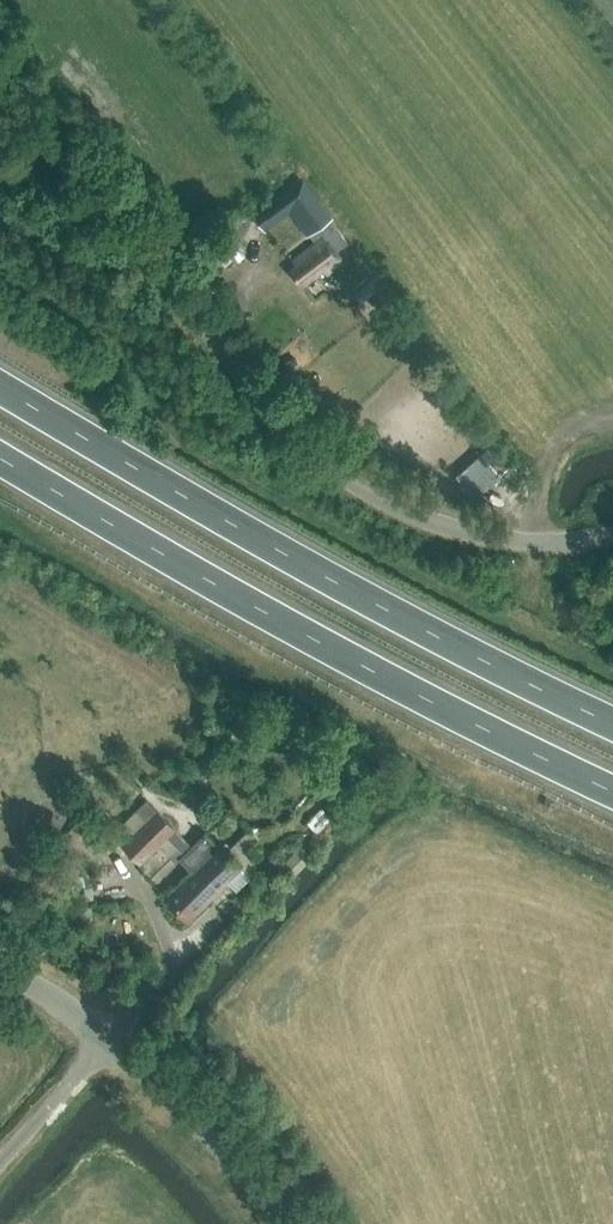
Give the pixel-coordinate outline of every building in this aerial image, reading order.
[(265,229),(288,211),(307,236),(310,234),(313,239),(317,236),(322,233),(325,236),(293,260),(297,265),(290,270),(301,285),(323,268),(327,273),(343,260),(336,251),(347,242),(299,179),(254,213),(265,229)] [(207,831),(192,846),(157,810),(156,811),(146,799),(110,834),(121,845),(123,844),(140,862),(159,844),(176,862),(179,859),(193,874),(168,898),(189,919),(241,868),(243,867),(207,831)] [(252,827),(227,851),(243,867),(241,868),(250,877),(253,874),(254,864),(244,853),(263,834),(257,827),(252,827)] [(78,902),(91,901),(92,901),(91,885),(75,886),(76,902),(78,902)]
